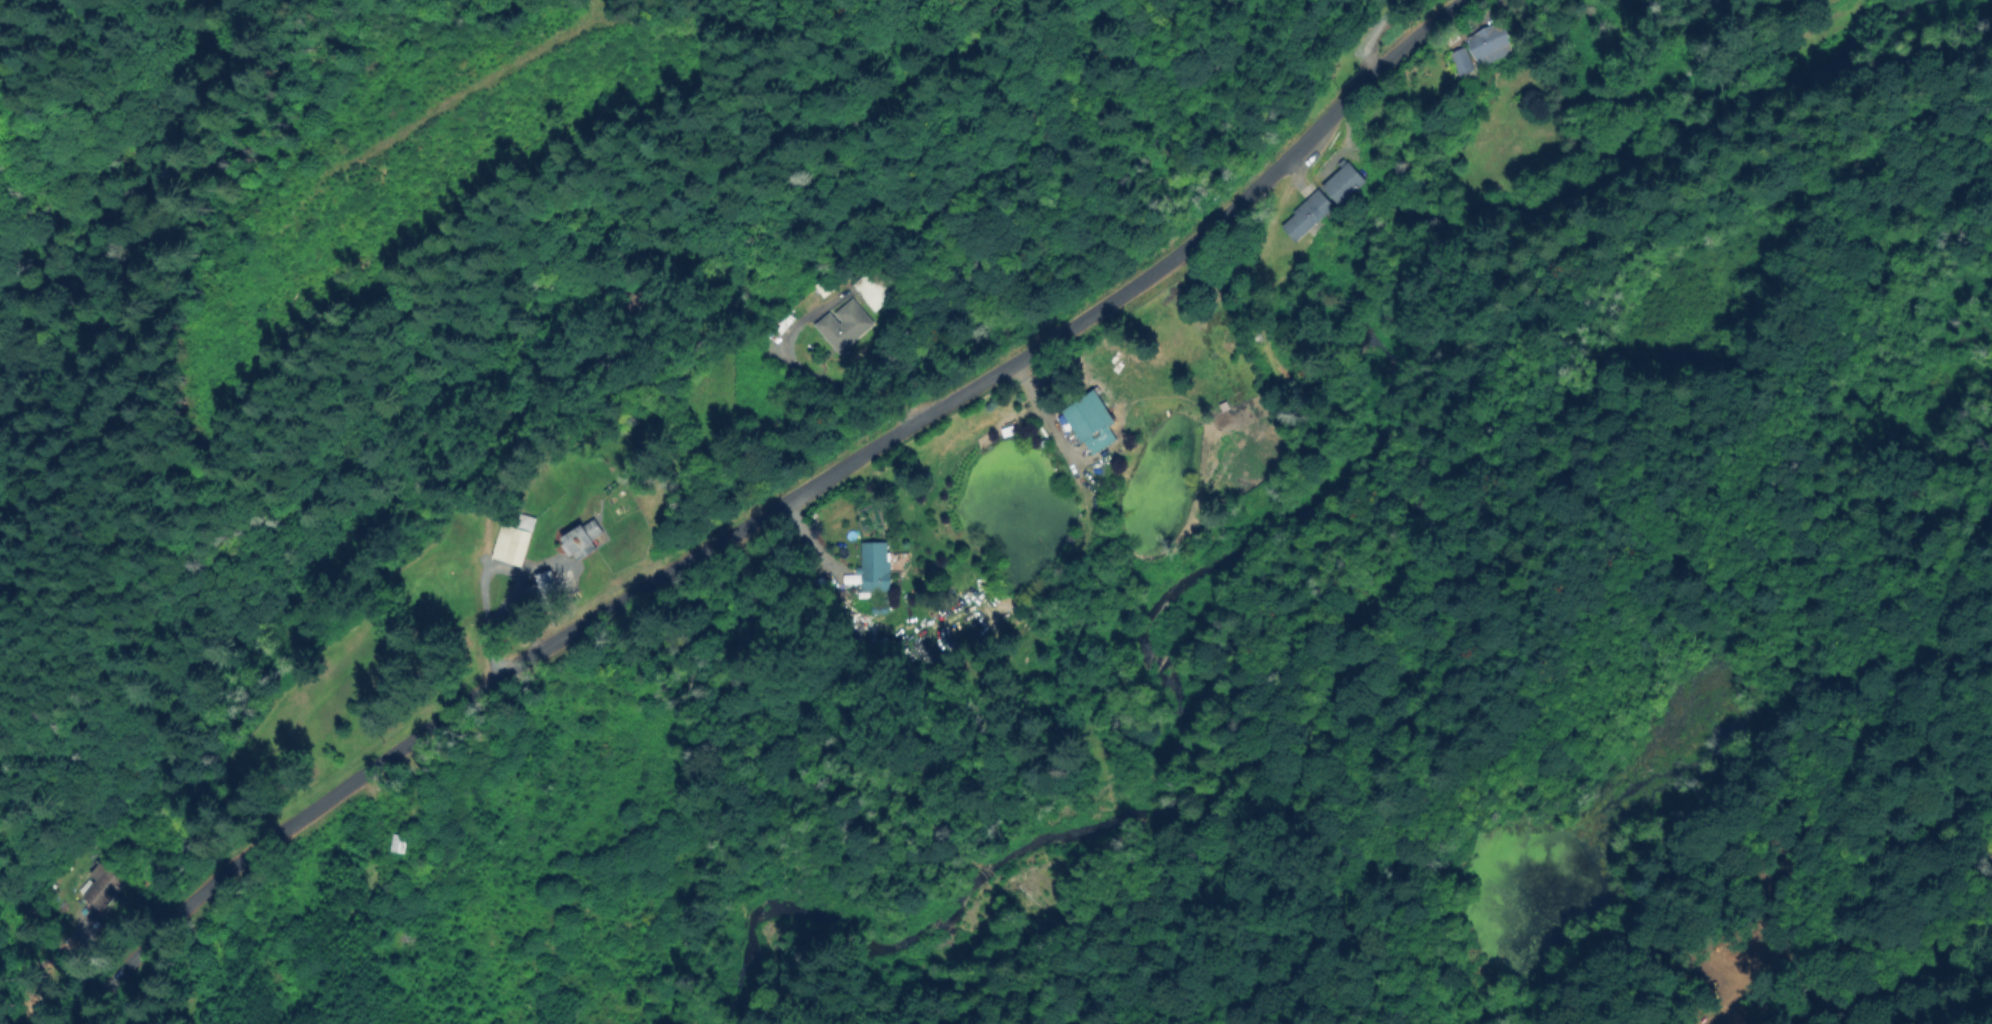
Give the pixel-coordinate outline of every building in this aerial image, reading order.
[(1515,50),(1481,66),(1468,38),(1501,22),(1515,50)] [(1477,76),(1462,81),(1453,54),(1467,49),(1477,76)] [(1367,182),(1341,205),(1324,186),(1350,163),(1367,182)] [(1336,208),(1298,241),(1283,224),(1321,191),(1336,208)] [(899,292),(876,311),(855,286),(878,267),(899,292)] [(853,298),(876,323),(841,354),(817,326),(830,313),(838,323),(843,319),(838,312),(853,298)] [(1113,425),(1093,392),(1060,412),(1088,458),(1115,442),(1108,429),(1113,425)] [(537,519),(523,564),(495,556),(504,526),(515,530),(520,514),(537,519)] [(599,548),(580,561),(565,538),(595,518),(605,533),(594,540),(599,548)] [(890,564),(890,591),(864,590),(864,583),(851,583),(851,575),(863,575),(864,542),(888,542),(888,564),(890,564)] [(555,590),(532,597),(529,587),(540,584),(538,577),(551,574),(555,590)] [(876,596),(876,606),(862,606),(862,596),(876,596)] [(128,881),(104,912),(86,899),(99,881),(91,875),(102,861),(128,881)]
